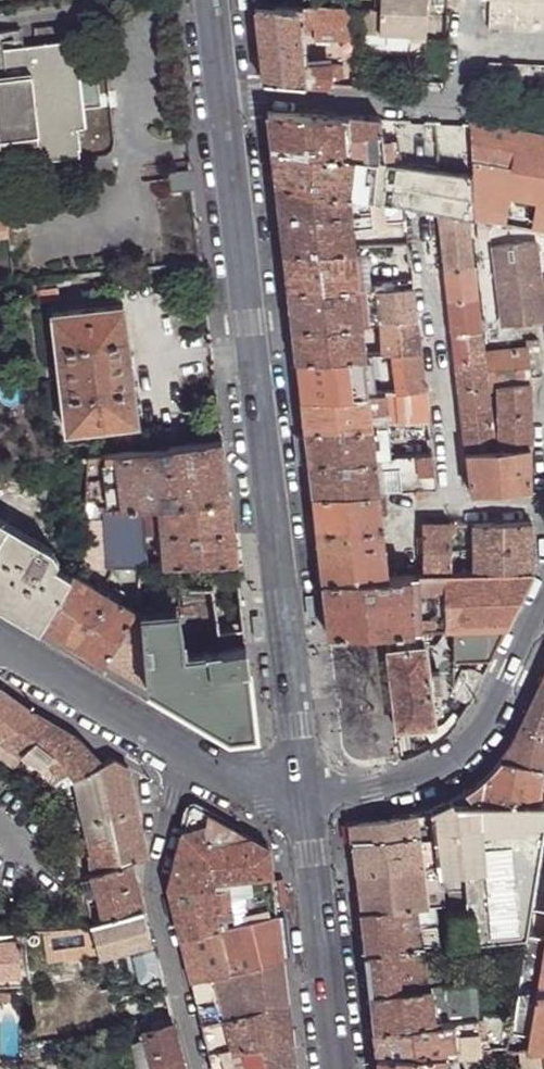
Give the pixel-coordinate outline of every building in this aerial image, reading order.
[(426,36),(428,0),(381,0),(381,10),(379,34),(411,35),(426,36)] [(495,0),(491,0),(489,28),(543,30),(543,2),(495,0)] [(303,83),(302,65),(295,7),(254,6),(258,39),(259,53),(263,80),(303,83)] [(321,7),(301,7),(303,27),(330,27),(329,25),(329,8),(321,7)] [(329,25),(351,23),(350,8),(329,8),(329,25)] [(381,10),(350,8),(351,23),(353,33),(379,34),(381,10)] [(2,159),(23,156),(79,149),(82,149),(68,41),(0,48),(0,146),(2,159)] [(333,85),(331,64),(331,62),(302,65),(303,83),(333,85)] [(333,85),(344,86),(342,65),(331,64),(333,85)] [(487,64),(486,92),(543,95),(543,66),(487,64)] [(268,110),(271,147),(344,155),(341,115),(268,110)] [(344,155),(382,159),(385,159),(384,154),(382,135),(380,117),(341,115),(344,155)] [(471,123),(472,169),(474,205),(543,220),(543,136),(471,123)] [(399,134),(382,135),(384,154),(401,152),(399,134)] [(348,195),(380,200),(382,159),(344,155),(271,147),(275,182),(348,195)] [(79,149),(23,156),(23,162),(80,154),(79,149)] [(402,205),(436,210),(436,209),(467,215),(474,216),(474,205),(472,169),(437,164),(437,166),(385,159),(382,159),(380,200),(402,204),(402,205)] [(172,190),(192,188),(190,168),(169,170),(172,190)] [(353,244),(350,218),(348,195),(275,182),(284,251),(353,244)] [(382,218),(380,200),(348,195),(350,218),(377,218),(382,218)] [(405,223),(402,205),(402,204),(380,200),(382,218),(388,217),(388,223),(405,223)] [(474,205),(474,216),(475,216),(489,219),(497,221),(526,227),(543,230),(543,220),(474,205)] [(469,237),(467,215),(436,209),(436,210),(452,333),(466,451),(470,493),(531,490),(531,447),(529,382),(529,376),(539,375),(539,371),(538,347),(538,339),(525,339),(525,346),(482,348),(476,300),(471,259),(469,237)] [(489,219),(475,216),(474,223),(488,226),(489,219)] [(502,325),(543,320),(543,303),(541,276),(536,240),(492,245),(502,325)] [(284,251),(288,289),(357,283),(353,244),(284,251)] [(357,283),(368,282),(366,258),(360,258),(358,244),(353,244),(357,283)] [(381,257),(380,244),(358,244),(360,258),(366,258),(381,257)] [(381,319),(415,316),(412,285),(384,288),(384,281),(368,282),(357,283),(288,289),(292,326),(361,321),(373,320),(381,319)] [(57,286),(37,288),(38,300),(58,298),(57,286)] [(137,421),(123,304),(52,313),(66,429),(137,421)] [(382,340),(418,337),(415,316),(381,319),(382,334),(382,340)] [(375,334),(382,334),(381,319),(373,320),(375,334)] [(292,326),(295,358),(364,354),(361,321),(292,326)] [(384,353),(420,351),(418,337),(382,340),(384,353)] [(387,390),(424,388),(420,351),(384,353),(387,390)] [(382,360),(381,353),(364,354),(365,361),(382,360)] [(295,358),(300,397),(368,391),(365,361),(364,354),(295,358)] [(368,391),(384,390),(382,360),(365,361),(368,391)] [(384,390),(388,422),(419,419),(427,419),(424,388),(387,390),(384,390)] [(371,423),(388,422),(384,390),(368,391),(371,423)] [(300,397),(304,429),(371,423),(368,391),(300,397)] [(421,429),(428,428),(427,419),(419,419),(421,429)] [(375,457),(392,455),(388,422),(371,423),(375,457)] [(307,461),(375,457),(371,423),(304,429),(307,461)] [(89,453),(86,492),(87,498),(110,496),(111,508),(142,506),(228,498),(221,439),(89,453)] [(424,487),(435,485),(431,452),(392,455),(375,457),(376,468),(399,467),(401,488),(417,487),(424,487)] [(376,468),(375,457),(307,461),(311,495),(378,489),(376,468)] [(425,497),(436,496),(435,485),(424,487),(425,497)] [(317,540),(321,579),(387,577),(378,489),(311,495),(315,527),(317,540)] [(236,561),(228,498),(142,506),(145,533),(152,532),(162,532),(166,563),(179,563),(189,563),(236,561)] [(142,506),(111,508),(105,509),(106,520),(109,566),(119,566),(142,565),(146,565),(145,540),(145,533),(142,506)] [(105,509),(85,510),(85,522),(106,520),(105,509)] [(532,538),(532,522),(514,522),(505,522),(475,523),(475,550),(532,547),(532,538)] [(453,575),(452,551),(451,524),(439,523),(422,524),(422,528),(423,539),(421,576),(439,575),(445,575),(453,575)] [(41,625),(70,575),(45,559),(48,554),(4,528),(0,525),(0,601),(41,625)] [(423,539),(422,528),(413,528),(413,539),(423,539)] [(532,572),(532,547),(475,550),(476,574),(532,572)] [(176,587),(178,611),(180,635),(181,638),(182,637),(216,631),(244,628),(236,561),(189,563),(188,585),(179,585),(179,587),(176,587)] [(142,565),(119,566),(119,580),(140,579),(142,565)] [(521,597),(532,572),(476,574),(459,575),(453,575),(445,575),(445,588),(444,617),(444,629),(451,629),(506,627),(518,604),(521,597)] [(72,573),(70,575),(41,625),(103,663),(134,610),(122,602),(126,595),(114,587),(112,591),(103,587),(101,591),(72,573)] [(439,589),(439,575),(421,576),(416,576),(416,589),(439,589)] [(327,634),(384,631),(410,631),(411,630),(410,577),(387,577),(321,579),(324,603),(325,613),(327,634)] [(142,614),(134,610),(103,663),(147,688),(143,639),(142,614)] [(178,611),(142,614),(143,639),(180,635),(178,611)] [(490,660),(506,627),(451,629),(452,661),(490,660)] [(219,651),(246,647),(244,628),(216,631),(219,649),(219,651)] [(180,635),(143,639),(147,688),(228,737),(256,734),(246,647),(219,651),(219,649),(184,654),(182,637),(181,638),(180,635)] [(395,721),(395,728),(434,723),(430,693),(441,691),(439,673),(428,673),(424,643),(401,645),(386,647),(395,721)] [(470,704),(483,675),(471,670),(461,671),(449,696),(458,700),(464,702),(470,704)] [(517,730),(481,776),(449,798),(451,801),(536,802),(539,769),(543,769),(543,762),(543,672),(517,730)] [(32,713),(0,689),(0,738),(32,713)] [(457,723),(470,704),(464,702),(458,700),(450,713),(454,716),(455,722),(457,723)] [(101,765),(79,739),(65,731),(32,713),(0,738),(0,741),(26,755),(47,766),(57,788),(75,780),(102,767),(101,765)] [(93,877),(131,863),(148,857),(140,818),(137,810),(128,768),(113,759),(101,765),(102,767),(75,780),(92,854),(89,856),(93,877)] [(449,942),(524,934),(543,814),(543,812),(543,802),(536,802),(451,801),(449,798),(430,808),(434,839),(436,863),(436,865),(438,865),(462,862),(466,908),(450,910),(449,942)] [(188,808),(183,832),(204,825),(208,812),(195,805),(188,808)] [(418,836),(419,841),(434,839),(430,808),(413,814),(416,836),(418,836)] [(169,887),(170,890),(209,886),(212,885),(212,882),(206,824),(209,813),(208,812),(204,825),(183,832),(169,887)] [(206,824),(212,882),(273,873),(270,848),(209,813),(206,824)] [(350,824),(352,844),(416,836),(413,814),(350,824)] [(352,844),(356,873),(421,866),(419,841),(418,836),(416,836),(352,844)] [(450,904),(450,910),(466,908),(462,862),(438,865),(443,902),(448,902),(450,904)] [(144,909),(131,863),(93,877),(105,922),(144,909)] [(421,866),(425,904),(443,902),(438,865),(436,865),(436,863),(421,866)] [(356,879),(360,911),(414,906),(425,904),(421,866),(356,873),(356,879)] [(212,885),(216,909),(218,928),(278,914),(273,873),(212,882),(212,885)] [(170,890),(192,980),(214,975),(228,972),(218,928),(216,909),(209,886),(170,890)] [(414,906),(360,911),(363,932),(416,926),(414,906)] [(93,926),(92,927),(93,931),(97,944),(101,957),(107,955),(152,941),(144,909),(105,922),(93,926)] [(218,928),(228,972),(283,959),(278,914),(218,928)] [(363,932),(365,952),(419,946),(416,926),(363,932)] [(97,944),(93,931),(83,933),(87,947),(97,944)] [(160,965),(152,941),(107,955),(122,1000),(152,986),(160,965)] [(21,976),(19,942),(12,943),(0,944),(0,976),(21,976)] [(365,952),(370,992),(423,987),(419,946),(365,952)] [(531,1035),(528,1050),(543,1049),(543,954),(531,1035)] [(228,972),(214,975),(225,1017),(288,1001),(283,959),(228,972)] [(214,975),(192,980),(202,1023),(225,1017),(214,975)] [(429,986),(433,1022),(449,1020),(476,1016),(473,981),(429,986)] [(370,992),(374,1028),(433,1022),(429,986),(423,987),(370,992)] [(516,986),(511,1012),(511,1013),(520,1015),(525,988),(516,986)] [(225,1017),(202,1023),(209,1053),(233,1047),(293,1045),(288,1001),(225,1017)] [(449,1020),(454,1050),(479,1048),(476,1016),(449,1020)] [(173,1019),(144,1025),(145,1032),(175,1027),(173,1019)] [(374,1028),(377,1055),(442,1051),(454,1050),(449,1020),(433,1022),(374,1028)] [(145,1032),(146,1039),(153,1066),(154,1068),(185,1068),(175,1027),(145,1032)] [(505,1053),(528,1050),(531,1035),(507,1037),(505,1053)] [(153,1066),(146,1039),(132,1043),(139,1068),(141,1068),(153,1066)] [(293,1045),(233,1047),(238,1068),(295,1068),(293,1045)] [(209,1053),(213,1068),(238,1068),(233,1047),(209,1053)] [(379,1068),(444,1068),(442,1051),(377,1055),(379,1068)]
